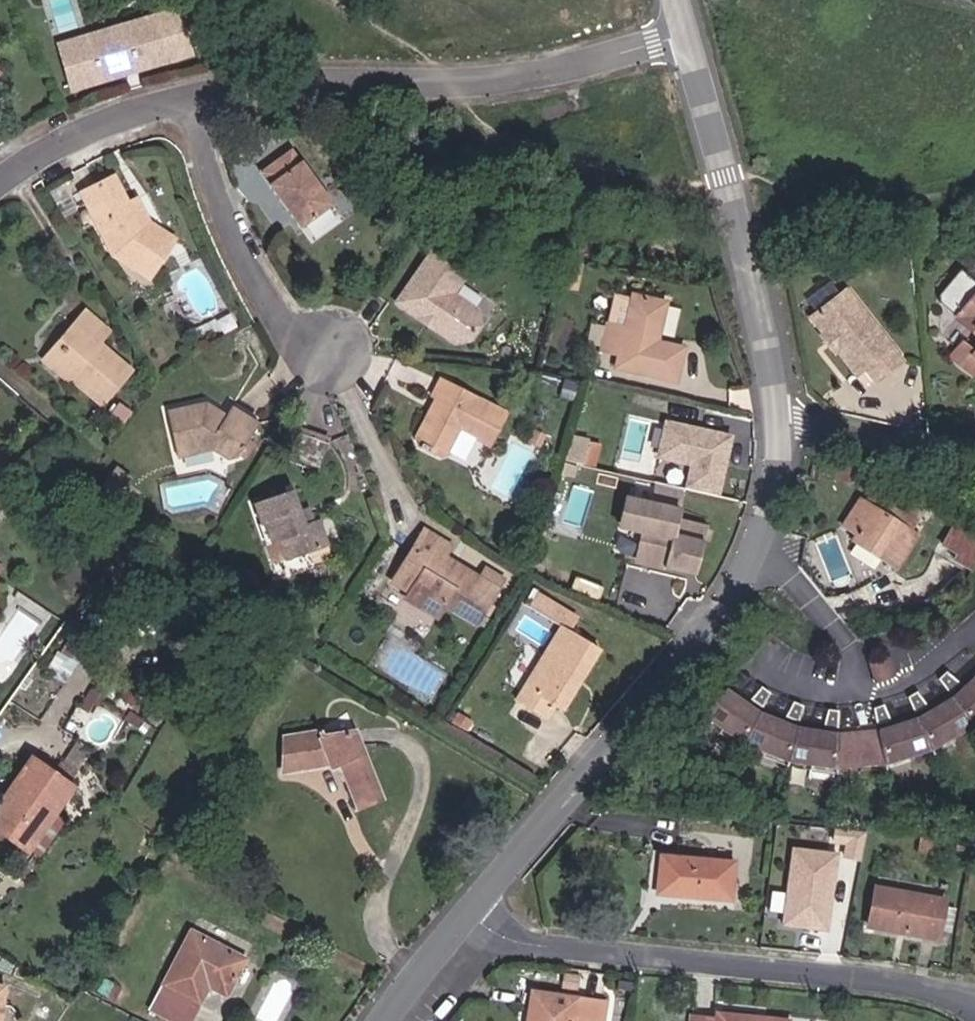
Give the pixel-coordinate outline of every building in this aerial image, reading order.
[(174,20),(80,50),(91,85),(185,56),(174,20)] [(80,50),(63,55),(74,90),(91,85),(80,50)] [(281,155),(253,178),(299,235),(328,211),(281,155)] [(149,280),(169,249),(135,224),(125,204),(111,177),(80,193),(107,252),(149,280)] [(135,199),(125,204),(135,224),(169,249),(174,241),(145,221),(135,199)] [(465,274),(434,252),(397,305),(420,322),(422,317),(436,326),(436,334),(455,347),(467,342),(477,328),(474,315),(449,296),(465,274)] [(843,295),(808,324),(827,347),(833,348),(838,355),(834,357),(853,379),(861,373),(873,386),(900,365),(843,295)] [(664,305),(626,296),(620,327),(601,324),(594,355),(617,361),(613,373),(671,386),(678,353),(654,347),(664,305)] [(954,322),(974,339),(974,296),(954,322)] [(91,345),(102,330),(76,310),(66,322),(75,331),(48,364),(100,406),(126,371),(91,345)] [(38,357),(48,364),(75,331),(66,322),(38,357)] [(971,379),(974,375),(974,358),(972,355),(961,346),(949,361),(971,379)] [(497,418),(435,387),(428,400),(436,407),(428,423),(423,420),(407,451),(415,455),(413,459),(422,464),(425,458),(441,456),(452,434),(481,449),(497,418)] [(160,417),(170,459),(207,451),(224,463),(234,460),(253,431),(226,412),(222,419),(202,407),(160,417)] [(620,437),(592,431),(585,465),(635,476),(647,421),(625,416),(620,437)] [(708,435),(647,421),(635,476),(664,482),(666,473),(680,476),(678,486),(685,487),(697,489),(708,435)] [(314,440),(283,435),(279,470),(310,474),(314,440)] [(704,527),(677,521),(685,487),(678,486),(680,476),(666,473),(664,482),(635,476),(624,529),(641,533),(636,557),(695,570),(704,527)] [(300,528),(293,512),(284,491),(246,506),(262,545),(275,541),(284,562),(334,541),(324,518),(309,524),(300,528)] [(841,529),(864,544),(859,551),(899,576),(921,540),(860,501),(841,529)] [(309,524),(303,509),(293,512),(300,528),(309,524)] [(859,551),(864,544),(841,529),(836,536),(859,551)] [(974,560),(974,545),(951,530),(936,553),(965,572),(969,572),(974,560)] [(451,549),(420,531),(391,582),(411,594),(406,602),(435,619),(442,606),(475,625),(494,592),(453,568),(447,574),(440,567),(451,549)] [(574,623),(526,594),(519,607),(559,631),(516,703),(543,720),(551,706),(561,712),(575,689),(570,686),(574,679),(579,682),(596,653),(566,635),(574,623)] [(885,659),(875,633),(856,641),(866,667),(885,659)] [(956,684),(942,672),(935,680),(949,692),(956,684)] [(927,748),(968,723),(974,717),(974,674),(949,698),(914,720),(875,732),(835,736),(794,730),(755,715),(721,692),(701,715),(741,743),(787,760),(834,767),(882,763),(927,748)] [(757,708),(767,695),(756,688),(747,701),(757,708)] [(924,708),(913,693),(905,699),(916,714),(924,708)] [(794,723),(800,707),(788,703),(782,719),(794,723)] [(888,723),(880,706),(871,710),(878,727),(888,723)] [(833,729),(835,713),(822,711),(820,728),(833,729)] [(930,755),(973,729),(974,728),(974,717),(968,723),(927,748),(882,763),(834,767),(787,760),(741,743),(701,715),(695,721),(737,750),(784,768),(834,775),(883,770),(930,755)] [(274,741),(273,766),(313,760),(316,767),(329,766),(351,809),(378,803),(345,734),(318,740),(315,734),(274,741)] [(27,759),(0,797),(0,832),(19,846),(43,808),(49,813),(71,779),(63,772),(57,782),(27,759)] [(867,831),(836,827),(834,841),(847,843),(845,859),(863,861),(867,831)] [(796,845),(785,923),(830,929),(840,851),(796,845)] [(940,862),(941,847),(916,846),(914,861),(940,862)] [(658,862),(657,893),(730,899),(732,868),(658,862)] [(872,893),(868,934),(939,943),(939,936),(942,913),(943,902),(872,893)] [(942,913),(939,936),(956,938),(958,914),(942,913)] [(190,931),(150,1007),(178,1020),(189,1020),(210,983),(227,992),(244,959),(190,931)] [(105,975),(99,988),(118,996),(124,983),(105,975)] [(533,998),(530,1020),(610,1020),(612,1005),(533,998)]
